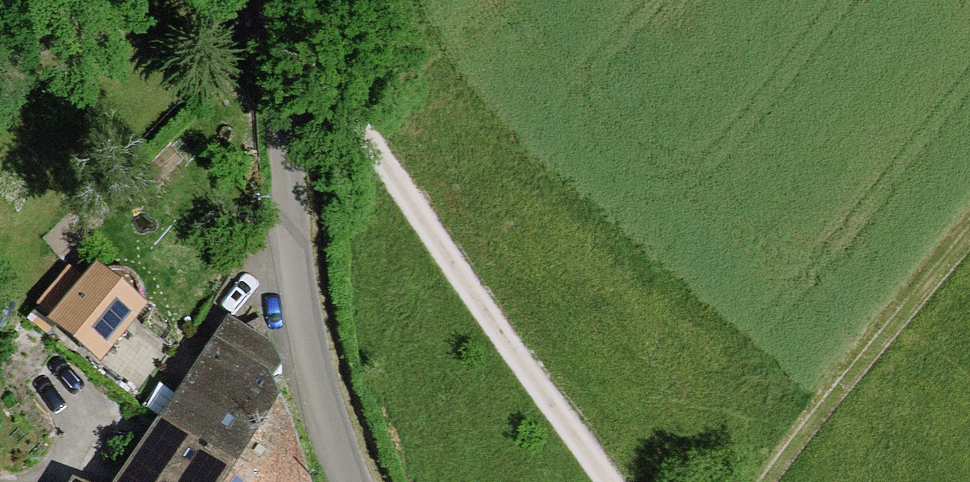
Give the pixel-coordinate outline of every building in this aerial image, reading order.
[(88,288),(132,322),(144,304),(85,255),(71,272),(88,288)] [(106,363),(136,325),(132,322),(88,288),(58,326),(106,363)] [(232,325),(128,481),(313,481),(302,443),(281,391),(287,383),(275,353),(232,325)]
